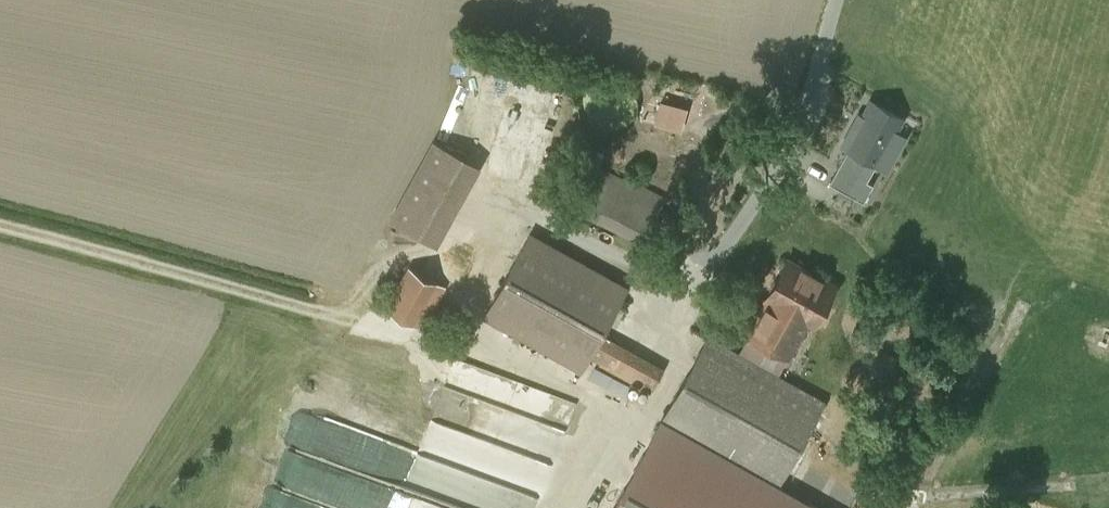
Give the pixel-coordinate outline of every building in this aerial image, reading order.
[(580,117),(584,124),(590,130),(597,134),(605,136),(613,136),(621,133),(628,129),(633,123),(637,115),(638,107),(638,99),(635,92),(630,85),(623,80),(616,77),(607,76),(599,78),(592,81),(586,86),(581,93),(579,101),(579,109),(580,117)] [(652,122),(679,131),(687,108),(660,98),(652,122)] [(855,123),(843,144),(849,148),(877,163),(878,161),(887,166),(904,136),(895,130),(902,117),(873,101),(859,125),(855,123)] [(481,167),(434,141),(391,218),(437,244),(481,167)] [(877,163),(849,148),(830,182),(864,201),(874,184),(867,180),(877,163)] [(666,199),(591,164),(571,206),(645,241),(650,231),(660,236),(670,215),(660,210),(666,199)] [(582,369),(589,355),(652,390),(663,369),(601,335),(628,287),(531,234),(485,316),(582,369)] [(836,284),(787,258),(747,333),(788,355),(806,321),(814,325),(836,284)] [(447,284),(411,264),(386,309),(421,329),(447,284)] [(709,336),(660,423),(776,488),(825,401),(709,336)] [(572,431),(582,403),(457,356),(447,385),(572,431)] [(424,454),(545,498),(557,465),(436,421),(424,454)] [(658,427),(613,507),(803,507),(658,427)] [(315,453),(312,462),(289,453),(278,482),(346,507),(436,507),(439,500),(315,453)]
